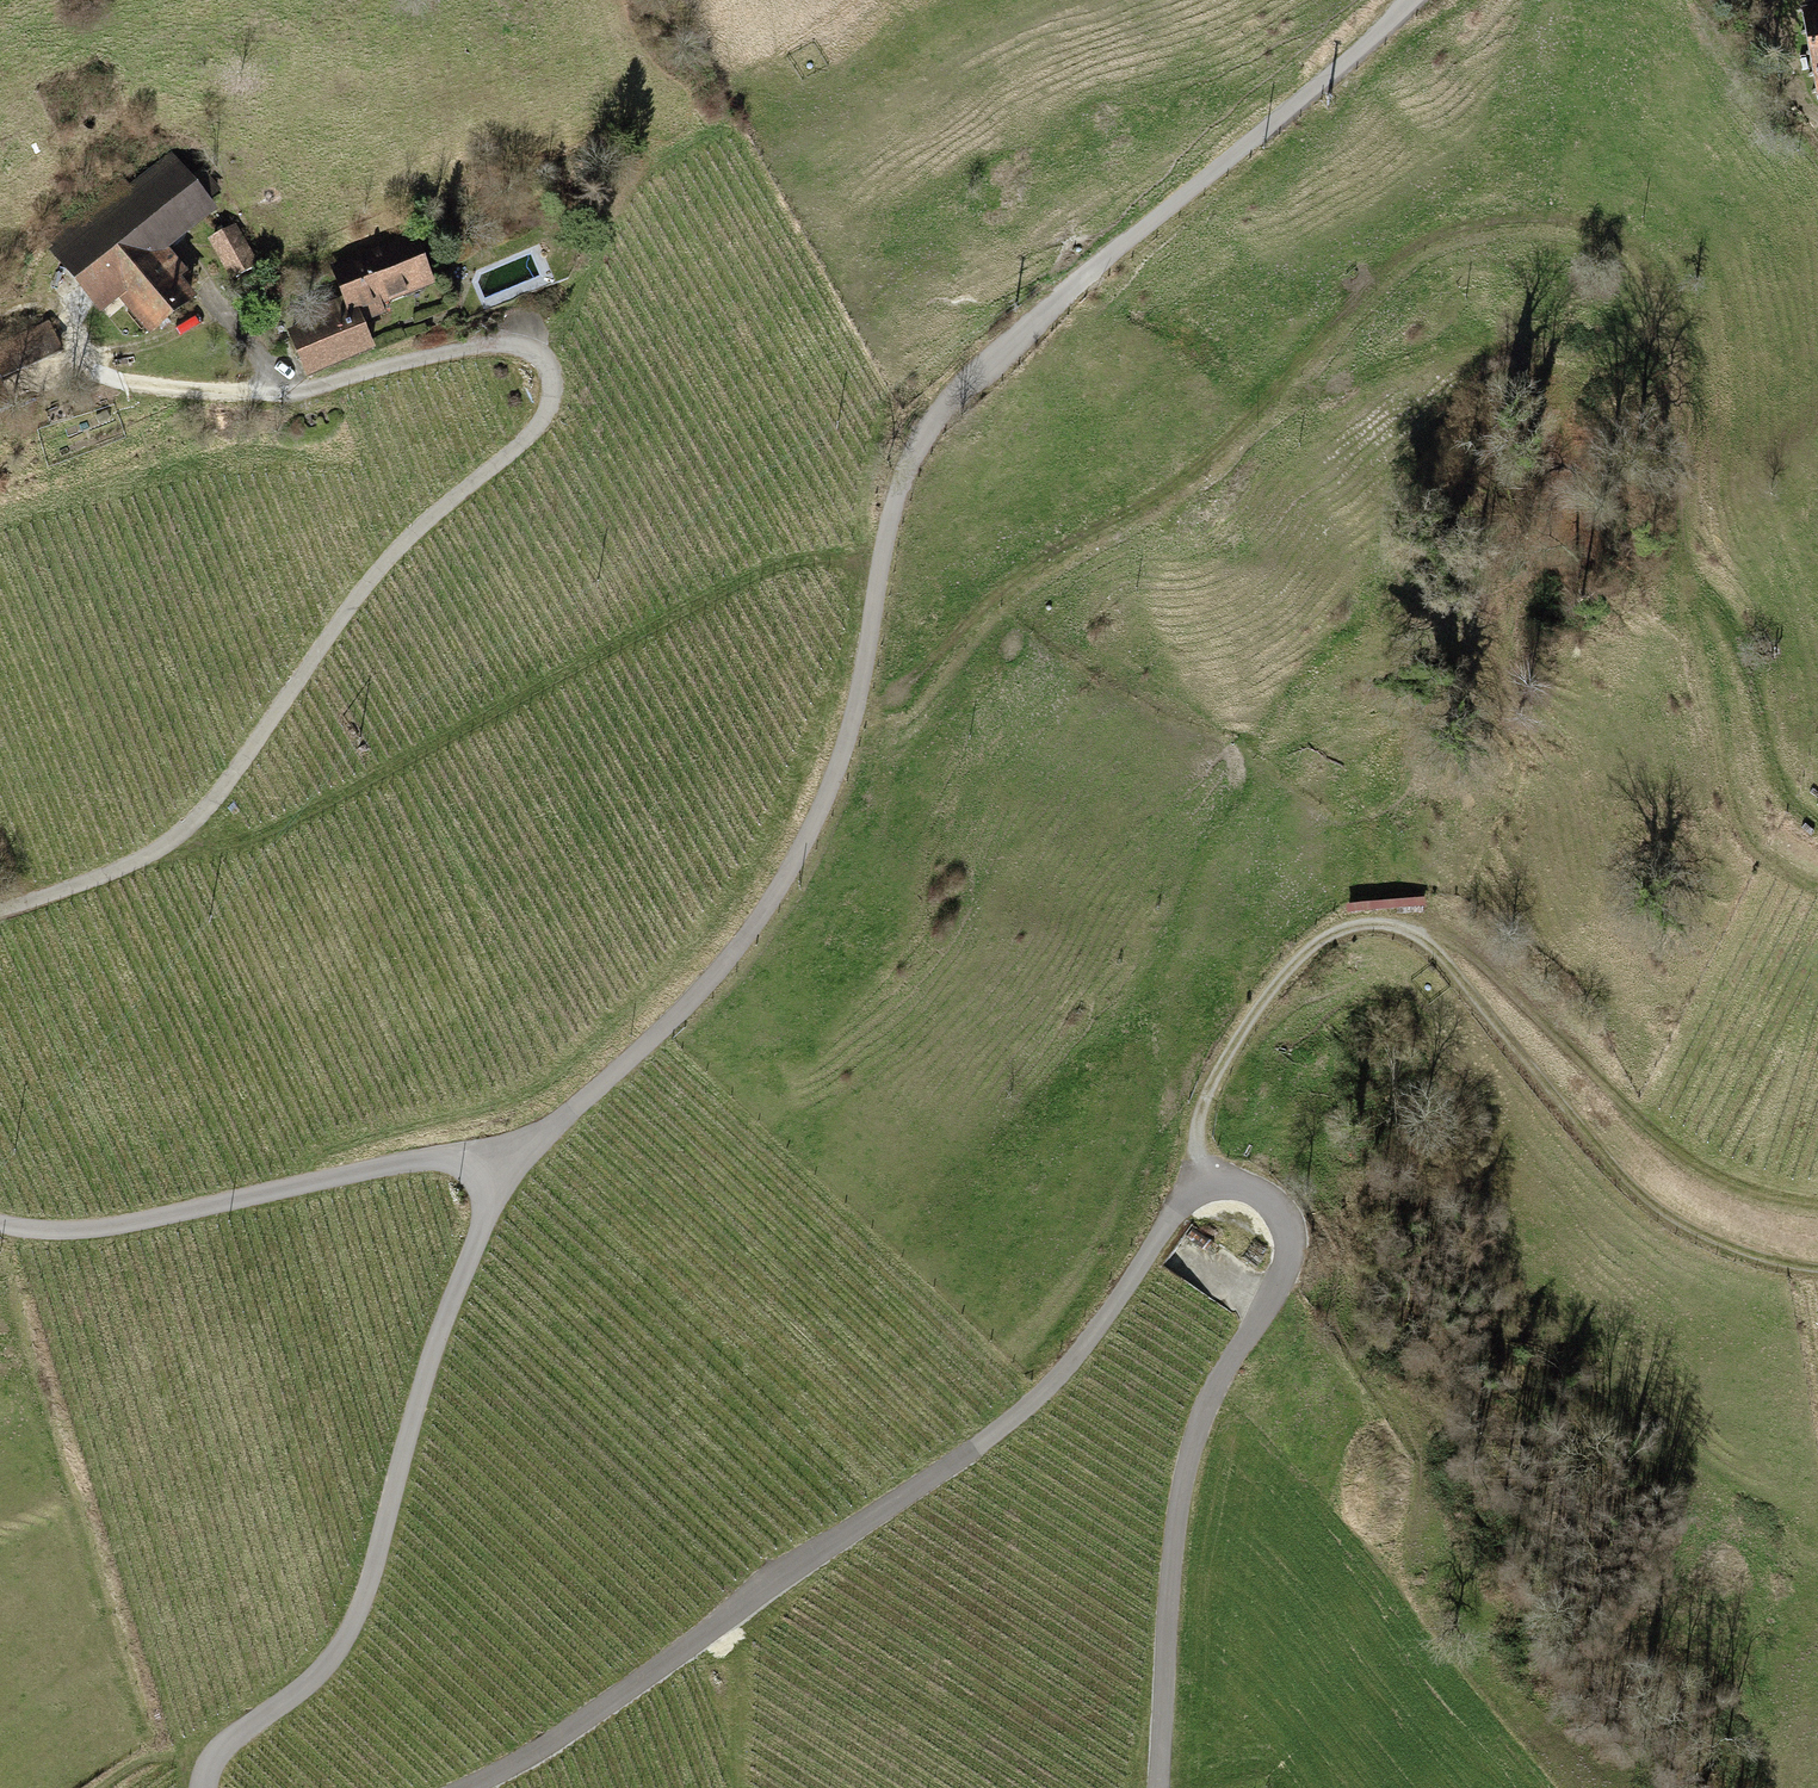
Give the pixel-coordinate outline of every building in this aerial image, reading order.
[(1817,57),(1817,0),(1806,0),(1817,57)] [(54,251),(50,254),(106,320),(122,306),(152,341),(197,302),(181,283),(190,275),(170,252),(217,212),(170,156),(131,190),(119,176),(44,240),(54,251)] [(238,227),(211,241),(233,282),(260,267),(238,227)] [(285,326),(307,381),(374,354),(362,324),(385,315),(382,308),(437,286),(414,229),(326,264),(342,303),(285,326)] [(60,352),(46,323),(0,347),(0,370),(5,380),(60,352)]
